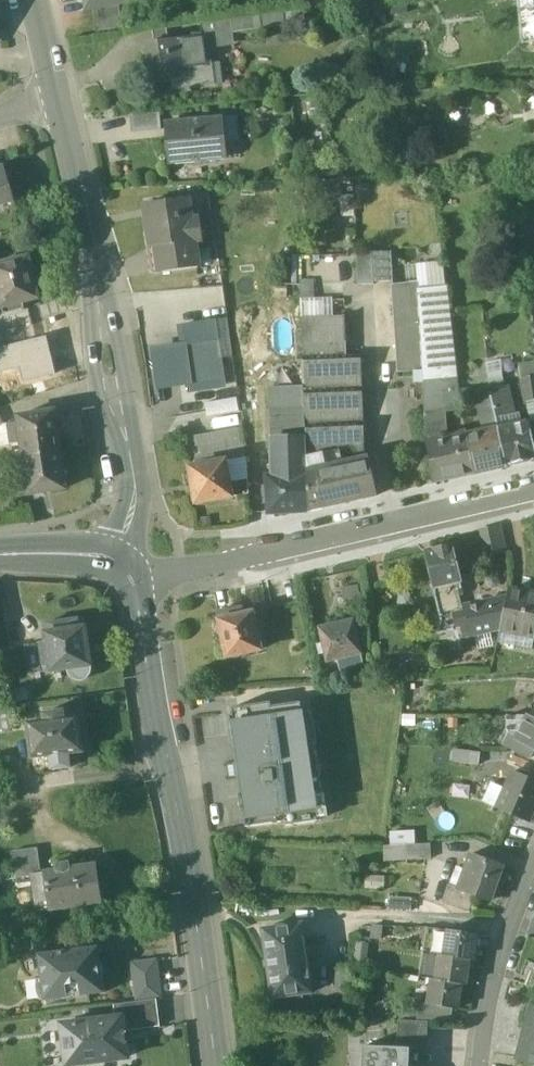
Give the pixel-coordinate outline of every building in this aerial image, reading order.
[(87,10),(94,9),(121,5),(134,3),(133,0),(85,0),(87,10)] [(121,5),(94,9),(98,38),(125,34),(121,5)] [(261,14),(232,18),(235,33),(264,29),(261,14)] [(204,36),(151,44),(156,84),(175,82),(177,90),(190,88),(191,92),(194,92),(193,88),(211,85),(204,36)] [(160,111),(131,113),(133,133),(162,130),(160,111)] [(221,117),(174,122),(176,137),(171,137),(173,164),(225,159),(221,117)] [(15,203),(4,166),(0,167),(0,207),(15,203)] [(298,180),(285,181),(286,194),(299,193),(298,180)] [(182,185),(170,185),(170,196),(183,196),(182,185)] [(190,198),(146,204),(157,274),(200,268),(196,241),(204,240),(201,219),(193,220),(190,198)] [(392,252),(374,253),(375,282),(393,281),(392,252)] [(374,253),(358,253),(359,285),(375,284),(375,282),(374,253)] [(0,266),(0,296),(3,308),(5,315),(26,310),(24,303),(39,299),(29,259),(0,266)] [(420,282),(392,285),(398,373),(424,371),(422,325),(421,325),(418,290),(421,289),(420,282)] [(421,289),(418,290),(421,325),(422,325),(452,321),(448,287),(421,289)] [(346,316),(302,318),(304,357),(347,355),(347,347),(346,316)] [(215,320),(185,325),(185,327),(181,328),(184,345),(189,380),(191,391),(225,386),(219,348),(218,341),(215,320)] [(452,321),(422,325),(424,371),(424,381),(425,381),(459,379),(452,321)] [(189,380),(184,345),(150,350),(156,385),(189,380)] [(347,355),(304,357),(305,385),(308,470),(365,457),(363,355),(359,355),(347,355)] [(522,378),(527,402),(533,401),(533,376),(522,378)] [(459,379),(425,381),(427,443),(446,438),(445,431),(447,431),(446,412),(462,410),(459,379)] [(305,385),(273,386),(275,477),(308,475),(308,470),(305,385)] [(502,387),(491,390),(494,404),(499,429),(508,427),(505,416),(514,414),(508,386),(502,387)] [(491,390),(480,392),(483,406),(494,404),(491,390)] [(483,406),(480,407),(485,432),(468,436),(476,474),(507,467),(499,429),(494,404),(483,406)] [(55,412),(19,417),(20,423),(23,444),(24,457),(61,451),(55,412)] [(499,429),(507,467),(533,461),(533,441),(530,422),(508,427),(499,429)] [(20,423),(9,425),(12,445),(23,444),(20,423)] [(12,445),(9,425),(5,425),(0,428),(0,447),(12,445)] [(244,429),(185,440),(191,468),(227,461),(227,462),(248,458),(244,429)] [(446,438),(427,443),(436,483),(476,474),(468,436),(467,434),(446,438)] [(61,451),(24,457),(26,470),(29,489),(30,494),(66,489),(61,451)] [(365,457),(308,470),(308,475),(309,511),(378,496),(369,456),(365,457)] [(227,461),(191,468),(192,474),(185,475),(187,487),(194,486),(196,494),(194,497),(196,503),(200,506),(206,505),(207,502),(234,497),(227,462),(227,461)] [(26,470),(15,471),(18,490),(29,489),(26,470)] [(275,477),(269,477),(271,513),(274,513),(274,515),(277,519),(284,517),(286,513),(286,512),(309,511),(308,475),(275,477)] [(483,550),(508,545),(503,524),(478,529),(483,550)] [(454,545),(426,551),(435,588),(454,583),(462,581),(454,545)] [(497,602),(462,609),(454,583),(435,588),(444,621),(441,633),(441,635),(465,629),(467,636),(496,629),(499,614),(497,603),(497,602)] [(509,591),(507,600),(501,630),(501,631),(533,637),(533,595),(509,591)] [(507,600),(497,603),(499,614),(496,629),(501,630),(507,600)] [(261,611),(244,615),(243,607),(218,612),(228,659),(263,651),(256,620),(263,618),(261,611)] [(79,619),(45,624),(47,643),(41,643),(45,672),(69,669),(91,666),(86,627),(80,628),(79,619)] [(355,620),(321,628),(325,646),(319,647),(321,654),(326,653),(328,661),(339,659),(362,653),(355,620)] [(362,653),(339,659),(342,672),(365,666),(362,653)] [(92,670),(91,666),(69,669),(70,673),(72,677),(76,680),(80,681),(84,681),(88,678),(91,675),(92,670)] [(287,826),(326,820),(309,702),(271,707),(271,703),(227,709),(243,827),(286,821),(287,826)] [(0,708),(0,731),(17,728),(14,706),(0,708)] [(65,711),(44,713),(45,722),(66,719),(65,711)] [(530,716),(509,716),(509,733),(510,732),(519,737),(530,716)] [(530,716),(519,737),(518,739),(533,748),(533,718),(530,716)] [(45,722),(29,724),(33,757),(70,753),(83,751),(79,717),(66,719),(45,722)] [(510,732),(509,733),(503,745),(529,760),(533,750),(533,748),(518,739),(519,737),(510,732)] [(481,753),(455,749),(454,762),(479,766),(481,753)] [(70,753),(50,755),(52,771),(72,768),(70,753)] [(498,809),(529,822),(533,810),(533,781),(514,772),(505,792),(498,809)] [(492,786),(485,803),(498,809),(505,792),(492,786)] [(432,844),(408,845),(408,859),(408,860),(432,859),(432,844)] [(408,845),(386,846),(387,860),(408,859),(408,845)] [(38,848),(14,851),(18,878),(33,876),(32,874),(42,873),(38,848)] [(504,867),(471,855),(458,890),(474,896),(491,902),(495,891),(501,874),(504,867)] [(70,862),(58,864),(59,870),(42,873),(32,874),(33,876),(39,911),(114,900),(110,876),(100,878),(98,864),(71,868),(70,862)] [(501,874),(495,891),(501,893),(507,876),(501,874)] [(458,890),(450,887),(444,903),(468,912),(474,896),(458,890)] [(304,925),(264,930),(274,999),(314,993),(304,925)] [(449,931),(428,928),(424,952),(445,955),(449,931)] [(478,935),(449,931),(445,955),(445,956),(470,961),(474,961),(478,935)] [(100,953),(69,957),(68,951),(40,954),(45,1000),(105,992),(103,977),(104,973),(104,969),(103,965),(101,962),(100,953)] [(445,956),(441,955),(437,979),(462,983),(467,984),(470,961),(445,956)] [(158,959),(132,962),(137,1001),(157,999),(163,998),(158,959)] [(437,979),(433,978),(428,1004),(458,1009),(462,983),(437,979)] [(137,1001),(115,1004),(116,1017),(123,1016),(125,1030),(126,1030),(126,1031),(161,1026),(157,999),(137,1001)] [(523,1041),(522,1041),(517,1059),(533,1064),(533,1002),(523,1041)] [(116,1017),(63,1024),(65,1038),(64,1038),(65,1051),(66,1051),(68,1065),(128,1057),(127,1044),(128,1044),(126,1031),(126,1030),(125,1030),(123,1016),(116,1017)] [(429,1022),(400,1021),(399,1047),(412,1048),(411,1050),(427,1050),(429,1022)] [(411,1050),(412,1048),(399,1047),(366,1046),(365,1065),(411,1065),(411,1050)]
